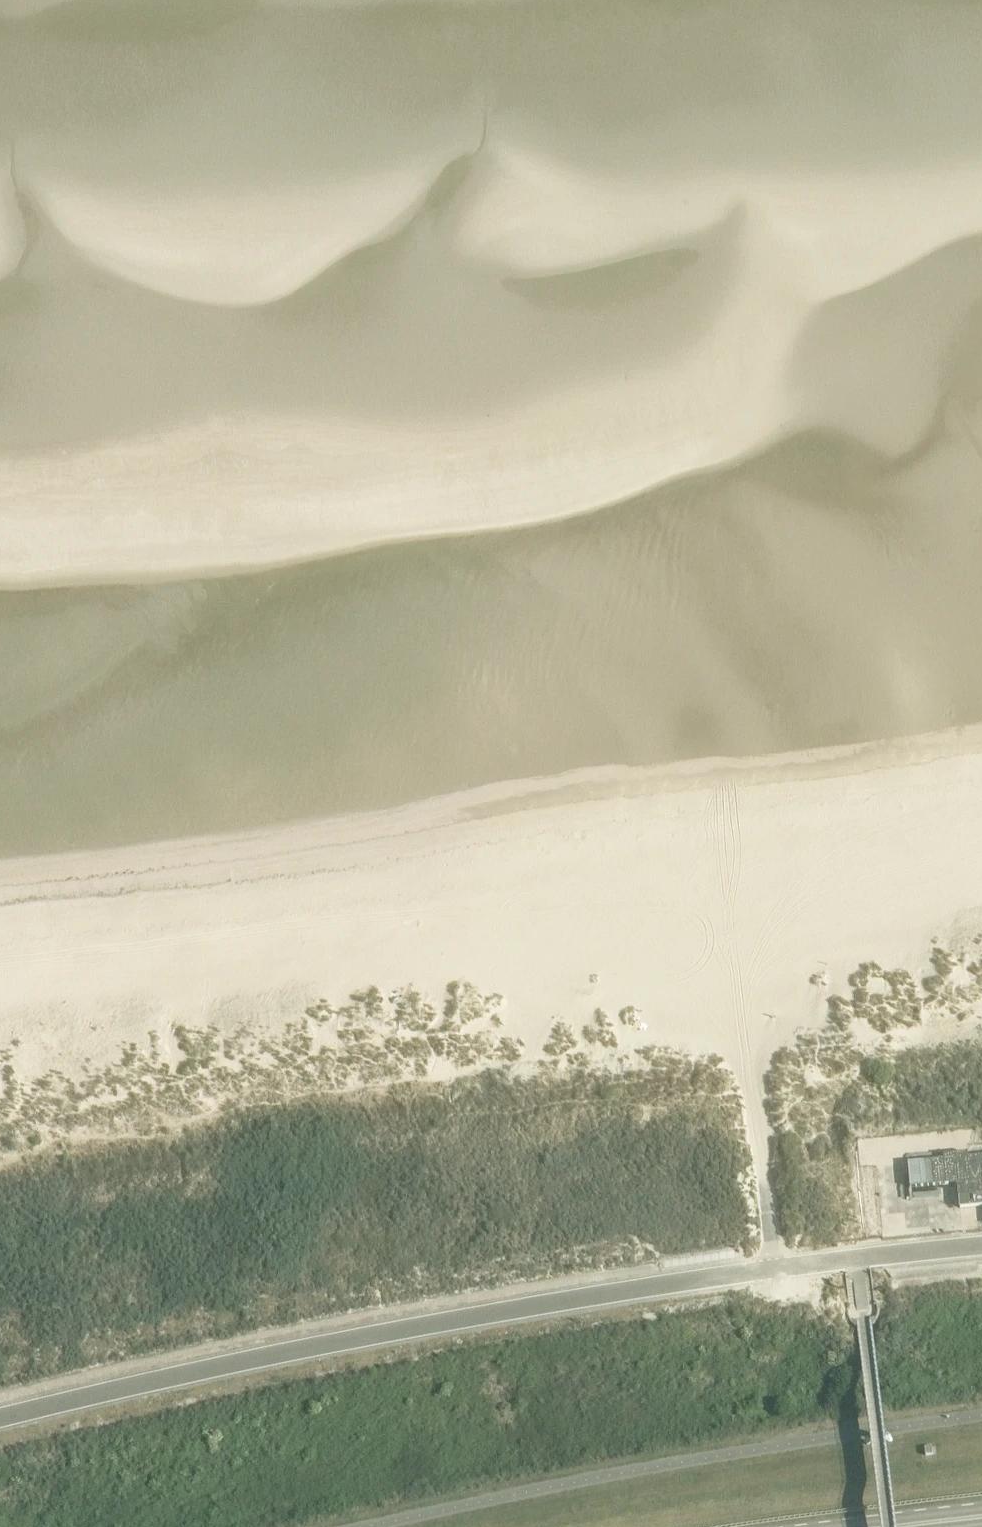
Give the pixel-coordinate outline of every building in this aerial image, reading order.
[(907,1164),(909,1190),(981,1185),(981,1159),(967,1160),(966,1154),(943,1156),(944,1162),(907,1164)]
